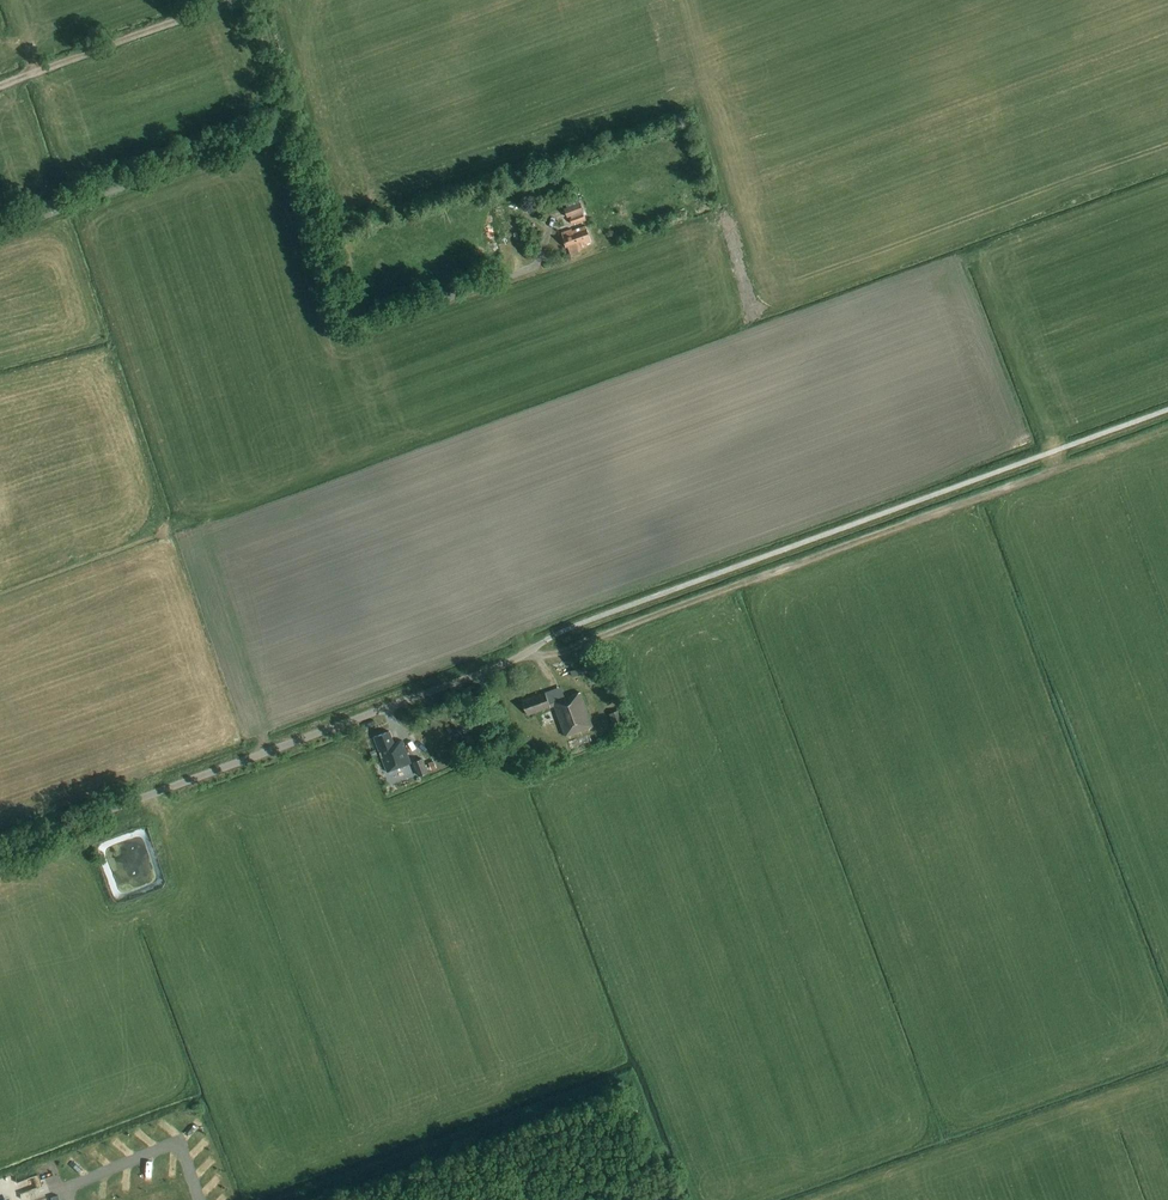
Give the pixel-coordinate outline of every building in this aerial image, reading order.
[(570,220),(571,225),(584,220),(582,213),(583,212),(577,197),(564,202),(566,208),(563,209),(567,219),(571,217),(571,219),(570,220)] [(521,241),(516,220),(509,222),(506,207),(497,209),(506,245),(521,241)] [(572,229),(561,233),(566,247),(568,246),(571,257),(580,254),(578,249),(583,248),(582,244),(591,241),(586,226),(572,231),(572,229)] [(561,688),(549,692),(549,691),(523,700),(528,715),(554,705),(565,736),(592,726),(580,692),(564,697),(561,688)] [(623,722),(619,711),(609,715),(613,726),(623,722)] [(388,732),(372,738),(386,774),(410,765),(401,742),(393,745),(388,732)] [(412,763),(417,777),(428,773),(423,760),(412,763)]
